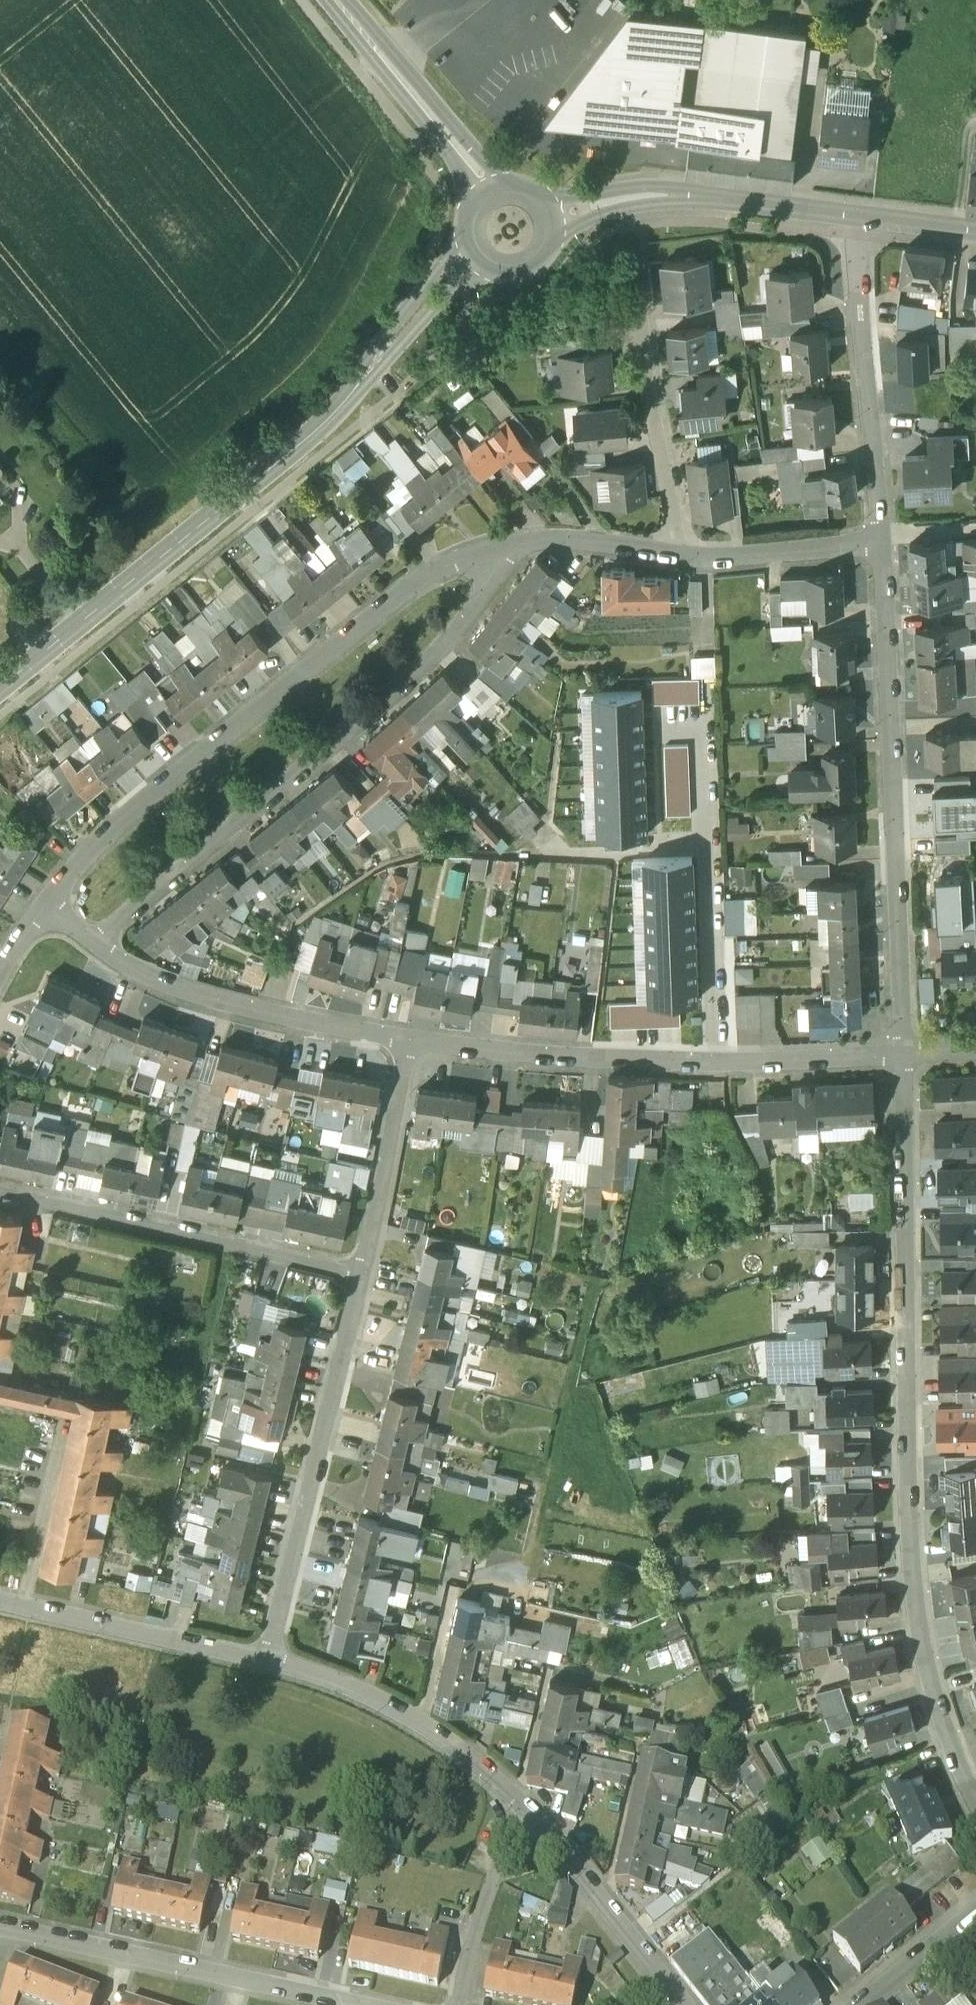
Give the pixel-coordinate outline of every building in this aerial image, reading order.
[(706,20),(628,10),(600,46),(610,47),(677,56),(677,57),(701,60),(706,20)] [(806,33),(706,20),(701,60),(802,72),(806,33)] [(677,56),(610,47),(560,112),(668,126),(677,57),(677,56)] [(802,72),(701,60),(696,100),(758,108),(756,127),(727,124),(725,145),(767,150),(792,154),(802,72)] [(872,88),(829,84),(827,103),(826,104),(825,116),(846,118),(846,112),(867,114),(868,108),(870,108),(872,88)] [(758,108),(696,100),(690,140),(725,145),(727,124),(756,127),(758,108)] [(870,108),(868,108),(867,114),(869,114),(866,136),(881,137),(884,110),(870,108)] [(846,118),(825,116),(821,155),(864,160),(866,136),(869,114),(867,114),(846,112),(846,118)] [(725,145),(690,140),(686,173),(720,178),(725,145)] [(767,150),(725,145),(720,178),(763,183),(767,150)] [(792,154),(767,150),(763,183),(791,187),(796,154),(792,154)] [(942,252),(905,247),(901,280),(938,284),(942,252)] [(705,259),(664,262),(667,304),(687,303),(688,305),(709,303),(705,259)] [(970,262),(965,298),(975,299),(975,263),(970,262)] [(791,272),(769,274),(772,309),(772,310),(790,308),(811,307),(808,271),(795,272),(795,270),(791,270),(791,272)] [(737,300),(715,302),(717,314),(739,312),(737,300)] [(936,309),(898,302),(897,327),(927,330),(933,330),(936,309)] [(772,309),(759,310),(760,324),(761,324),(782,323),(790,322),(790,308),(772,310),(772,309)] [(739,312),(717,314),(718,329),(741,327),(739,312)] [(949,318),(935,316),(933,330),(944,332),(949,332),(949,318)] [(790,322),(782,323),(783,335),(791,334),(790,333),(810,331),(809,320),(790,322)] [(782,323),(761,324),(761,336),(783,335),(782,323)] [(950,324),(949,348),(975,348),(975,325),(950,324)] [(927,330),(897,327),(898,341),(928,338),(927,330)] [(704,328),(670,331),(673,365),(707,362),(704,328)] [(810,331),(790,333),(791,334),(794,370),(829,367),(826,330),(810,331)] [(933,330),(927,330),(931,371),(945,371),(944,332),(933,330)] [(928,338),(898,341),(901,374),(931,371),(928,338)] [(580,343),(549,345),(551,359),(560,358),(560,357),(581,355),(580,343)] [(581,355),(560,357),(560,358),(562,379),(568,378),(570,390),(609,386),(606,352),(581,355)] [(721,373),(698,375),(699,387),(682,389),(684,407),(680,407),(682,425),(699,423),(699,421),(720,419),(718,404),(724,403),(721,373)] [(831,397),(795,400),(798,439),(821,437),(834,436),(831,397)] [(619,408),(577,412),(581,444),(581,446),(603,444),(623,442),(619,408)] [(533,435),(515,412),(514,412),(505,419),(524,443),(533,436),(533,435)] [(505,419),(486,435),(486,436),(504,458),(518,476),(537,459),(524,443),(505,419)] [(391,447),(375,428),(365,435),(372,445),(384,453),(391,447)] [(969,434),(930,436),(930,454),(930,455),(950,453),(950,455),(970,454),(969,434)] [(486,436),(472,447),(462,435),(455,441),(483,475),(504,458),(486,436)] [(821,437),(798,439),(800,457),(823,455),(821,437)] [(483,475),(455,441),(447,447),(457,459),(444,470),(462,492),(483,475)] [(603,444),(581,446),(581,444),(574,445),(576,459),(604,457),(603,444)] [(361,456),(353,445),(336,458),(345,469),(361,456)] [(397,455),(391,447),(384,453),(391,461),(397,455)] [(950,453),(930,455),(930,454),(907,456),(909,494),(952,491),(950,455),(950,453)] [(413,474),(397,455),(391,461),(390,462),(405,481),(413,474)] [(800,457),(797,458),(799,470),(800,475),(805,475),(824,472),(823,470),(824,470),(823,455),(800,457)] [(604,457),(576,459),(577,472),(592,471),(598,470),(597,468),(605,467),(604,457)] [(721,458),(690,462),(696,506),(704,505),(705,515),(727,512),(728,512),(725,486),(721,458)] [(797,458),(760,462),(761,474),(769,473),(771,480),(780,479),(779,474),(799,470),(797,458)] [(11,481),(2,470),(3,468),(4,466),(4,463),(3,461),(1,460),(0,459),(0,490),(11,481)] [(545,469),(537,459),(518,476),(526,485),(545,469)] [(740,476),(760,474),(759,462),(739,464),(740,476)] [(605,467),(597,468),(598,470),(592,471),(595,502),(642,498),(639,464),(605,467)] [(824,470),(823,470),(824,472),(826,496),(856,493),(853,467),(824,470)] [(444,470),(430,481),(420,469),(413,474),(441,508),(462,492),(444,470)] [(799,470),(779,474),(780,479),(783,501),(807,499),(805,475),(800,475),(799,470)] [(824,472),(805,475),(807,499),(808,510),(827,508),(826,496),(824,472)] [(441,508),(413,474),(405,481),(415,493),(402,504),(419,524),(420,526),(441,508)] [(738,485),(725,486),(728,512),(727,512),(727,514),(741,512),(738,485)] [(419,524),(402,504),(391,513),(408,533),(419,524)] [(369,531),(354,543),(345,530),(338,536),(365,570),(386,553),(369,531)] [(365,570),(338,536),(330,542),(340,554),(327,565),(345,587),(365,570)] [(964,539),(965,568),(975,567),(975,538),(964,539)] [(944,540),(912,542),(913,571),(945,569),(944,540)] [(559,574),(538,556),(521,578),(555,605),(561,598),(549,588),(559,574)] [(327,565),(313,576),(303,564),(296,570),(324,604),(345,587),(327,565)] [(945,569),(913,571),(915,601),(954,598),(963,598),(963,596),(962,568),(945,569)] [(643,578),(635,578),(635,570),(626,571),(625,569),(612,569),(611,571),(602,571),(603,603),(667,602),(667,578),(658,578),(658,576),(643,577),(643,578)] [(324,604),(296,570),(289,576),(299,588),(284,599),(301,620),(302,622),(324,604)] [(841,574),(809,575),(810,596),(810,611),(842,610),(841,574)] [(809,575),(781,576),(781,592),(782,598),(810,596),(809,575)] [(521,578),(504,599),(526,616),(537,603),(541,607),(549,612),(555,605),(521,578)] [(703,599),(703,578),(691,578),(691,599),(703,599)] [(969,590),(967,596),(963,596),(963,598),(954,598),(954,611),(975,610),(975,590),(969,590)] [(781,592),(769,593),(770,625),(783,624),(782,598),(781,592)] [(301,620),(284,599),(268,613),(284,634),(301,620)] [(526,616),(504,599),(487,621),(521,647),(528,639),(516,630),(526,616)] [(537,603),(526,616),(538,625),(545,615),(539,610),(541,607),(537,603)] [(521,647),(487,621),(470,642),(492,659),(503,645),(515,655),(521,647)] [(967,623),(953,624),(954,641),(968,641),(967,623)] [(953,624),(917,627),(919,658),(955,655),(954,641),(953,624)] [(251,627),(237,638),(227,626),(220,632),(247,666),(269,649),(251,627)] [(186,659),(163,629),(154,636),(178,665),(186,659)] [(247,666),(220,632),(212,638),(222,650),(209,661),(227,683),(247,666)] [(854,634),(813,636),(813,642),(819,642),(820,670),(855,669),(854,634)] [(178,665),(154,636),(145,644),(169,673),(178,665)] [(693,655),(694,675),(718,674),(717,654),(693,655)] [(955,655),(919,658),(921,699),(957,697),(955,655)] [(209,661),(196,671),(186,659),(178,665),(206,700),(227,683),(209,661)] [(206,700),(178,665),(169,673),(157,683),(172,701),(185,717),(206,700)] [(444,669),(424,688),(453,720),(460,713),(450,702),(463,690),(444,669)] [(654,679),(654,703),(699,702),(699,679),(654,679)] [(64,680),(44,697),(57,713),(77,696),(64,680)] [(157,683),(152,687),(150,685),(138,693),(156,714),(172,701),(157,683)] [(424,688),(404,706),(423,727),(436,715),(446,727),(453,720),(424,688)] [(642,710),(642,692),(594,693),(595,711),(642,710)] [(156,714),(138,693),(120,708),(122,711),(124,710),(150,742),(168,729),(167,729),(156,714)] [(852,695),(813,697),(814,705),(818,705),(819,730),(854,728),(852,695)] [(57,713),(44,697),(34,704),(47,720),(57,713)] [(404,706),(385,724),(414,757),(421,750),(411,738),(423,727),(404,706)] [(122,711),(102,727),(130,761),(152,744),(150,742),(124,710),(122,711)] [(643,727),(642,710),(595,711),(595,729),(643,727)] [(414,757),(385,724),(365,743),(383,764),(385,762),(397,751),(407,763),(414,757)] [(95,733),(105,745),(92,756),(110,778),(130,761),(102,727),(95,733)] [(643,745),(643,727),(595,729),(596,747),(643,745)] [(805,729),(776,731),(777,744),(806,743),(805,729)] [(959,733),(960,761),(975,760),(975,732),(959,733)] [(959,733),(927,734),(928,762),(960,761),(959,733)] [(691,812),(689,743),(664,745),(666,814),(691,812)] [(806,743),(777,744),(778,758),(807,757),(806,743)] [(82,744),(68,755),(79,767),(92,756),(82,744)] [(644,763),(643,745),(596,747),(597,765),(644,763)] [(407,763),(397,751),(385,762),(395,773),(388,778),(400,791),(402,789),(410,799),(422,788),(427,793),(438,783),(414,757),(407,763)] [(853,752),(824,754),(825,769),(826,790),(854,789),(853,752)] [(92,756),(79,767),(68,755),(61,761),(89,795),(110,778),(92,756)] [(89,795),(61,761),(53,767),(63,780),(49,791),(65,811),(67,813),(89,795)] [(645,781),(644,763),(597,765),(597,782),(645,781)] [(335,767),(314,785),(341,818),(349,812),(339,800),(353,789),(335,767)] [(825,769),(791,771),(792,792),(826,790),(825,769)] [(49,791),(48,792),(35,776),(17,791),(50,823),(65,811),(49,791)] [(935,778),(935,790),(971,789),(970,776),(935,778)] [(400,791),(388,778),(378,787),(403,815),(415,804),(410,799),(402,789),(400,791)] [(645,799),(645,781),(597,782),(598,800),(645,799)] [(341,818),(314,785),(294,802),(311,823),(324,813),(334,825),(341,818)] [(403,815),(378,787),(366,798),(382,816),(391,826),(403,815)] [(971,789),(935,790),(933,790),(934,826),(957,825),(975,824),(975,788),(971,789)] [(526,797),(508,812),(527,834),(545,819),(526,797)] [(349,812),(341,818),(356,835),(374,820),(376,822),(382,816),(366,798),(349,812)] [(646,816),(645,799),(598,800),(598,818),(646,816)] [(294,802),(273,818),(301,852),(308,846),(298,834),(311,823),(294,802)] [(853,811),(811,813),(811,819),(816,819),(818,847),(854,846),(853,811)] [(500,837),(478,814),(472,819),(494,843),(500,837)] [(646,834),(646,816),(598,818),(599,836),(605,836),(628,835),(646,834)] [(730,818),(731,836),(750,835),(749,817),(730,818)] [(301,852),(273,818),(252,836),(265,852),(269,857),(271,857),(281,870),(294,859),(294,858),(301,852)] [(957,825),(958,837),(975,836),(975,824),(957,825)] [(15,828),(6,843),(0,839),(0,851),(23,867),(39,844),(15,828)] [(628,835),(605,836),(605,847),(629,846),(628,835)] [(959,839),(931,840),(931,852),(959,851),(959,848),(959,840),(959,839)] [(970,840),(959,840),(959,848),(970,847),(970,840)] [(800,848),(769,849),(769,863),(794,862),(801,862),(800,848)] [(0,851),(0,882),(9,888),(23,867),(0,851)] [(249,865),(239,851),(224,863),(240,881),(226,893),(236,905),(263,882),(249,865)] [(281,870),(271,857),(269,857),(265,852),(249,865),(263,882),(271,892),(279,886),(288,879),(281,870)] [(301,852),(294,858),(294,859),(301,868),(309,862),(301,852)] [(488,876),(489,856),(474,855),(473,875),(488,876)] [(495,878),(513,880),(516,858),(498,855),(495,878)] [(645,859),(645,877),(693,875),(692,857),(645,859)] [(960,859),(939,860),(941,878),(961,877),(960,859)] [(224,863),(222,860),(201,878),(228,911),(236,905),(226,893),(240,881),(224,863)] [(801,862),(794,862),(795,877),(829,875),(828,861),(801,862)] [(734,864),(735,889),(756,888),(755,863),(734,864)] [(396,870),(388,891),(402,895),(409,875),(396,870)] [(645,877),(646,894),(693,893),(693,875),(645,877)] [(939,878),(941,905),(932,906),(933,927),(941,927),(975,925),(975,924),(973,876),(961,877),(941,878),(939,878)] [(201,878),(180,895),(197,916),(211,905),(221,918),(228,911),(201,878)] [(854,880),(827,881),(829,909),(855,908),(854,880)] [(827,881),(806,882),(807,901),(819,901),(820,909),(829,909),(827,881)] [(0,882),(0,902),(9,888),(0,882)] [(279,886),(271,892),(276,899),(284,893),(279,886)] [(646,894),(646,912),(694,910),(693,893),(646,894)] [(180,895),(159,911),(187,945),(195,939),(185,927),(197,916),(180,895)] [(744,898),(725,898),(725,908),(744,907),(744,898)] [(744,907),(725,908),(725,912),(725,932),(745,932),(745,907),(744,907)] [(855,908),(829,909),(830,936),(856,935),(855,908)] [(829,909),(820,909),(821,936),(830,936),(829,909)] [(646,912),(647,930),(695,928),(694,910),(646,912)] [(159,911),(138,929),(156,950),(169,939),(179,951),(187,945),(159,911)] [(331,919),(315,914),(305,938),(319,942),(321,935),(326,936),(331,921),(331,919)] [(339,924),(331,921),(326,936),(335,939),(337,931),(339,924)] [(941,927),(942,946),(975,944),(975,925),(941,927)] [(647,930),(648,948),(695,946),(695,928),(647,930)] [(335,939),(330,954),(344,958),(351,936),(337,931),(335,939)] [(311,968),(309,976),(312,977),(336,985),(344,958),(330,954),(335,939),(326,936),(321,935),(319,942),(311,968)] [(856,935),(830,936),(831,963),(858,961),(856,935)] [(305,938),(303,937),(295,965),(301,967),(301,966),(311,968),(319,942),(305,938)] [(388,943),(382,971),(393,974),(400,946),(388,943)] [(942,946),(943,956),(937,956),(938,967),(944,967),(944,979),(975,977),(975,944),(942,946)] [(414,949),(400,946),(393,974),(408,977),(414,949)] [(648,948),(648,965),(696,964),(695,946),(648,948)] [(269,965),(249,957),(246,967),(266,975),(269,965)] [(372,967),(344,958),(336,985),(363,993),(367,981),(371,968),(372,967)] [(831,963),(822,963),(823,990),(859,988),(858,961),(831,963)] [(648,965),(649,983),(696,981),(696,964),(648,965)] [(311,968),(301,966),(301,967),(294,995),(307,998),(312,977),(309,976),(311,968)] [(266,975),(246,967),(241,979),(261,986),(266,975)] [(382,971),(371,968),(367,981),(390,987),(393,974),(382,971)] [(501,975),(488,973),(485,993),(498,994),(501,975)] [(408,977),(393,974),(390,987),(415,993),(418,980),(408,977)] [(76,988),(50,975),(30,1016),(31,1016),(43,1022),(44,1020),(50,1007),(63,1014),(76,988)] [(934,998),(933,975),(921,976),(922,999),(934,998)] [(446,984),(418,978),(418,980),(415,993),(412,1006),(441,1012),(446,984)] [(649,983),(649,1001),(697,999),(696,981),(649,983)] [(474,990),(446,984),(441,1012),(469,1018),(471,1005),(474,991),(474,990)] [(565,1002),(550,1000),(546,1029),(575,1032),(581,989),(567,987),(565,1002)] [(102,1000),(76,988),(63,1014),(90,1027),(91,1025),(96,1013),(102,1000)] [(824,1002),(811,1003),(812,1028),(836,1027),(836,1018),(861,1017),(859,988),(823,990),(824,1002)] [(485,993),(474,991),(471,1005),(496,1008),(498,994),(485,993)] [(774,1024),(773,993),(759,993),(759,995),(760,1025),(774,1024)] [(522,997),(498,994),(496,1008),(520,1011),(522,997)] [(759,995),(735,996),(736,1026),(760,1025),(759,995)] [(550,1000),(522,996),(520,1011),(518,1025),(546,1029),(550,1000)] [(610,1003),(611,1027),(681,1024),(680,1000),(610,1003)] [(118,1022),(96,1013),(91,1025),(105,1031),(112,1034),(118,1022)] [(43,1022),(31,1016),(26,1027),(52,1039),(57,1027),(44,1020),(43,1022)] [(171,1027),(144,1018),(139,1031),(135,1044),(134,1045),(163,1055),(171,1027)] [(139,1031),(118,1022),(112,1034),(135,1044),(139,1031)] [(95,1027),(91,1037),(101,1041),(105,1031),(95,1027)] [(198,1036),(171,1027),(163,1055),(176,1059),(172,1074),(185,1078),(198,1036)] [(251,1052),(223,1044),(211,1087),(224,1091),(228,1075),(243,1079),(251,1052)] [(278,1060),(251,1052),(243,1079),(271,1087),(271,1086),(275,1072),(278,1060)] [(352,1076),(324,1070),(321,1083),(319,1097),(318,1098),(347,1103),(352,1076)] [(299,1078),(275,1072),(271,1086),(295,1091),(299,1078)] [(935,1075),(937,1105),(971,1103),(971,1111),(975,1110),(975,1073),(935,1075)] [(380,1081),(352,1076),(347,1103),(346,1106),(341,1135),(369,1140),(380,1081)] [(653,1079),(609,1076),(607,1105),(637,1107),(637,1092),(653,1093),(653,1079)] [(321,1083),(299,1078),(295,1091),(319,1097),(321,1083)] [(672,1080),(653,1079),(653,1093),(637,1092),(637,1107),(664,1108),(670,1108),(671,1087),(672,1080)] [(872,1081),(816,1085),(819,1124),(875,1121),(873,1090),(872,1081)] [(816,1085),(794,1086),(794,1095),(797,1095),(799,1125),(819,1124),(816,1085)] [(448,1091),(419,1087),(413,1131),(426,1133),(428,1118),(445,1120),(448,1091)] [(671,1087),(670,1108),(692,1109),(693,1109),(694,1088),(671,1087)] [(477,1095),(448,1091),(445,1120),(466,1123),(473,1124),(473,1123),(475,1109),(477,1095)] [(794,1095),(761,1097),(761,1096),(760,1096),(762,1129),(763,1129),(763,1128),(797,1126),(797,1127),(799,1127),(799,1125),(797,1095),(794,1095)] [(552,1103),(524,1101),(522,1114),(521,1128),(521,1129),(536,1130),(551,1131),(552,1103)] [(582,1105),(552,1103),(551,1131),(565,1132),(564,1148),(578,1149),(580,1132),(582,1105)] [(637,1107),(607,1105),(605,1134),(635,1136),(650,1137),(651,1124),(651,1123),(636,1122),(637,1107)] [(664,1108),(637,1107),(636,1122),(651,1123),(651,1124),(663,1124),(664,1108)] [(692,1109),(670,1108),(669,1128),(690,1129),(692,1109)] [(37,1115),(10,1109),(7,1123),(19,1126),(34,1129),(36,1123),(37,1115)] [(499,1112),(475,1109),(473,1123),(497,1126),(499,1112)] [(522,1114),(499,1112),(497,1126),(515,1128),(521,1128),(522,1114)] [(938,1122),(939,1150),(975,1149),(975,1121),(938,1122)] [(6,1123),(0,1149),(0,1167),(25,1173),(31,1145),(16,1141),(19,1126),(7,1123),(6,1123)] [(66,1130),(36,1123),(34,1129),(31,1145),(60,1151),(59,1152),(62,1153),(65,1138),(68,1139),(69,1135),(65,1135),(66,1130)] [(495,1147),(497,1126),(473,1123),(473,1124),(466,1123),(463,1144),(495,1148),(495,1147)] [(515,1128),(497,1126),(495,1147),(514,1149),(515,1128)] [(521,1128),(515,1128),(514,1149),(534,1150),(536,1130),(521,1129),(521,1128)] [(551,1131),(536,1130),(534,1150),(534,1154),(547,1156),(551,1131)] [(565,1132),(551,1131),(547,1156),(553,1157),(550,1173),(575,1176),(577,1158),(563,1157),(564,1148),(565,1132)] [(604,1161),(605,1134),(580,1132),(578,1149),(577,1158),(589,1160),(604,1161)] [(635,1136),(605,1134),(604,1161),(603,1185),(622,1186),(628,1142),(634,1143),(635,1136)] [(68,1139),(65,1138),(62,1153),(59,1152),(57,1166),(80,1171),(83,1157),(86,1142),(68,1139)] [(60,1151),(31,1145),(25,1173),(54,1179),(57,1166),(59,1152),(60,1151)] [(153,1155),(150,1171),(135,1168),(129,1196),(157,1202),(167,1158),(153,1155)] [(107,1163),(83,1157),(80,1171),(104,1176),(107,1163)] [(343,1160),(330,1157),(326,1176),(339,1179),(343,1160)] [(589,1160),(577,1158),(575,1176),(574,1182),(587,1184),(589,1160)] [(604,1161),(589,1160),(587,1184),(603,1185),(604,1161)] [(135,1168),(107,1161),(107,1163),(104,1176),(101,1189),(129,1196),(135,1168)] [(204,1166),(190,1163),(181,1207),(209,1213),(215,1185),(200,1182),(204,1166)] [(975,1207),(975,1169),(942,1170),(942,1199),(971,1199),(971,1207),(975,1207)] [(603,1185),(587,1184),(586,1199),(602,1200),(603,1185)] [(244,1191),(215,1185),(209,1213),(238,1219),(241,1206),(244,1193),(244,1191)] [(267,1198),(244,1193),(241,1206),(264,1211),(267,1198)] [(334,1211),(319,1208),(312,1236),(341,1242),(351,1198),(337,1196),(334,1211)] [(290,1203),(267,1198),(264,1211),(288,1216),(290,1203)] [(602,1200),(586,1199),(585,1213),(602,1214),(602,1200)] [(319,1208),(291,1202),(290,1203),(288,1216),(285,1230),(312,1236),(319,1208)] [(943,1209),(943,1219),(967,1218),(967,1208),(943,1209)] [(967,1208),(967,1218),(975,1218),(975,1208),(967,1208)] [(0,1214),(0,1260),(13,1263),(31,1267),(35,1250),(17,1246),(23,1219),(0,1214)] [(943,1219),(944,1247),(975,1246),(975,1218),(967,1218),(943,1219)] [(831,1228),(796,1227),(796,1241),(831,1242),(831,1228)] [(480,1245),(460,1240),(458,1250),(477,1255),(480,1245)] [(454,1251),(426,1245),(420,1271),(462,1281),(464,1272),(450,1268),(454,1251)] [(872,1247),(839,1247),(840,1279),(872,1279),(872,1247)] [(0,1260),(0,1305),(4,1305),(22,1310),(26,1292),(7,1288),(13,1263),(0,1260)] [(481,1268),(466,1264),(464,1272),(462,1281),(476,1285),(481,1268)] [(945,1268),(945,1296),(975,1296),(975,1268),(945,1268)] [(462,1281),(420,1271),(413,1297),(441,1304),(445,1287),(459,1291),(462,1281)] [(872,1279),(840,1279),(840,1314),(872,1314),(872,1279)] [(816,1280),(800,1280),(800,1301),(817,1300),(816,1280)] [(271,1298),(256,1293),(251,1313),(252,1313),(264,1316),(271,1298)] [(441,1304),(413,1297),(407,1323),(449,1333),(451,1323),(437,1320),(441,1304)] [(942,1307),(943,1347),(973,1345),(973,1351),(975,1351),(975,1306),(942,1307)] [(306,1314),(288,1310),(285,1322),(303,1326),(306,1314)] [(264,1316),(252,1313),(244,1341),(258,1345),(260,1334),(275,1338),(280,1321),(280,1320),(264,1316)] [(285,1322),(280,1321),(275,1338),(260,1334),(258,1345),(300,1355),(307,1327),(303,1326),(285,1322)] [(449,1333),(407,1323),(400,1350),(428,1356),(432,1339),(447,1342),(449,1333)] [(12,1353),(16,1335),(0,1332),(0,1350),(12,1353)] [(464,1337),(449,1333),(447,1342),(447,1343),(448,1343),(462,1347),(464,1337)] [(447,1342),(432,1339),(428,1356),(400,1350),(395,1370),(437,1381),(444,1382),(450,1357),(444,1356),(448,1343),(447,1343),(447,1342)] [(869,1341),(825,1343),(827,1371),(871,1368),(869,1341)] [(300,1355),(258,1345),(256,1353),(271,1357),(267,1373),(294,1380),(300,1355)] [(940,1357),(941,1396),(971,1395),(971,1401),(975,1401),(975,1356),(940,1357)] [(234,1366),(212,1361),(210,1374),(224,1377),(225,1374),(231,1376),(234,1366)] [(231,1376),(225,1374),(224,1377),(221,1391),(231,1393),(245,1395),(247,1386),(263,1390),(267,1373),(249,1369),(247,1379),(231,1376)] [(437,1381),(395,1370),(390,1391),(418,1397),(418,1398),(432,1401),(437,1381)] [(294,1380),(267,1373),(263,1390),(247,1386),(245,1395),(288,1406),(294,1380)] [(0,1378),(0,1394),(11,1396),(15,1381),(0,1378)] [(78,1395),(15,1381),(11,1396),(75,1410),(78,1395)] [(815,1381),(787,1381),(788,1401),(816,1400),(817,1421),(829,1420),(828,1392),(816,1392),(815,1381)] [(872,1389),(843,1391),(843,1386),(832,1386),(833,1391),(828,1392),(829,1420),(874,1418),(872,1389)] [(220,1390),(214,1415),(225,1417),(231,1393),(221,1391),(220,1390)] [(418,1397),(390,1391),(384,1417),(426,1427),(428,1418),(414,1415),(418,1398),(418,1397)] [(133,1406),(78,1394),(78,1395),(75,1410),(69,1438),(105,1446),(111,1420),(129,1424),(133,1406)] [(288,1406),(245,1395),(243,1405),(258,1408),(254,1425),(281,1432),(288,1406)] [(432,1401),(418,1398),(414,1415),(428,1418),(432,1401)] [(939,1406),(940,1445),(975,1445),(975,1405),(939,1406)] [(789,1407),(765,1408),(766,1431),(790,1430),(789,1407)] [(426,1427),(384,1417),(377,1443),(405,1450),(409,1433),(424,1437),(426,1427)] [(105,1446),(69,1438),(60,1480),(96,1488),(101,1462),(119,1466),(123,1450),(105,1446)] [(871,1440),(827,1442),(828,1469),(872,1468),(871,1440)] [(405,1450),(377,1443),(371,1470),(413,1480),(416,1470),(401,1466),(405,1450)] [(946,1470),(975,1469),(974,1466),(975,1466),(975,1454),(946,1455),(946,1470)] [(786,1463),(787,1502),(812,1501),(811,1462),(786,1463)] [(271,1473),(226,1463),(220,1489),(238,1493),(265,1499),(271,1473)] [(946,1470),(949,1508),(975,1505),(975,1469),(946,1470)] [(413,1480),(371,1470),(364,1496),(386,1501),(407,1506),(413,1480)] [(519,1489),(520,1475),(492,1472),(490,1486),(519,1489)] [(489,1494),(491,1484),(448,1475),(446,1485),(489,1494)] [(96,1488),(60,1480),(50,1523),(86,1531),(92,1505),(110,1509),(114,1492),(96,1488)] [(873,1489),(829,1491),(830,1518),(873,1517),(873,1489)] [(265,1499),(238,1493),(233,1510),(218,1507),(216,1516),(259,1526),(265,1499)] [(407,1506),(386,1501),(381,1522),(419,1531),(424,1510),(407,1506)] [(949,1508),(950,1524),(951,1539),(952,1544),(953,1544),(975,1542),(975,1505),(949,1508)] [(259,1526),(216,1516),(214,1525),(229,1529),(225,1545),(252,1552),(259,1526)] [(381,1522),(359,1517),(354,1537),(382,1543),(382,1545),(414,1553),(419,1531),(381,1522)] [(86,1531),(50,1523),(40,1567),(76,1575),(82,1548),(101,1552),(104,1535),(86,1531)] [(877,1528),(855,1529),(855,1541),(877,1539),(877,1528)] [(855,1541),(850,1542),(849,1529),(811,1531),(813,1556),(833,1554),(835,1578),(852,1577),(852,1571),(880,1569),(877,1539),(855,1541)] [(382,1543),(354,1537),(348,1564),(390,1574),(392,1564),(378,1561),(382,1545),(382,1543)] [(953,1544),(953,1561),(975,1558),(975,1542),(953,1544)] [(252,1552),(225,1545),(221,1561),(206,1558),(203,1569),(246,1579),(252,1552)] [(792,1586),(822,1584),(822,1560),(791,1561),(792,1586)] [(390,1574),(348,1564),(341,1590),(369,1597),(373,1579),(388,1583),(390,1574)] [(414,1569),(392,1564),(390,1574),(412,1579),(414,1569)] [(246,1579),(203,1569),(201,1577),(216,1580),(212,1598),(239,1605),(246,1579)] [(954,1578),(961,1615),(975,1612),(975,1574),(954,1578)] [(503,1595),(473,1589),(469,1600),(485,1604),(484,1610),(497,1613),(498,1607),(500,1607),(503,1595)] [(369,1597),(341,1590),(335,1615),(363,1622),(377,1625),(380,1616),(365,1612),(369,1597)] [(883,1591),(839,1594),(841,1622),(885,1619),(883,1591)] [(497,1613),(484,1610),(485,1604),(469,1600),(458,1598),(452,1625),(495,1634),(505,1636),(507,1628),(511,1628),(511,1626),(508,1625),(510,1616),(497,1613)] [(961,1615),(967,1651),(975,1649),(975,1612),(961,1615)] [(363,1622),(335,1615),(329,1642),(356,1648),(363,1622)] [(569,1627),(546,1621),(543,1633),(567,1639),(569,1627)] [(377,1625),(363,1622),(356,1648),(371,1652),(377,1625)] [(391,1629),(377,1625),(371,1652),(384,1655),(391,1629)] [(495,1634),(452,1625),(446,1651),(474,1657),(477,1641),(492,1644),(495,1634)] [(831,1625),(798,1629),(801,1648),(833,1641),(831,1625)] [(543,1633),(511,1626),(511,1628),(507,1628),(505,1636),(541,1644),(543,1633)] [(567,1639),(543,1633),(541,1644),(549,1646),(564,1650),(567,1639)] [(505,1636),(495,1634),(492,1644),(492,1645),(539,1656),(541,1644),(505,1636)] [(549,1646),(541,1644),(539,1656),(547,1657),(549,1646)] [(894,1646),(851,1656),(857,1683),(900,1673),(894,1646)] [(474,1657),(446,1651),(441,1677),(483,1686),(485,1677),(470,1673),(474,1657)] [(483,1686),(441,1677),(435,1704),(462,1710),(466,1693),(481,1696),(483,1686)] [(507,1682),(485,1677),(483,1686),(489,1688),(505,1692),(507,1682)] [(578,1686),(551,1680),(544,1708),(587,1717),(590,1706),(575,1703),(578,1686)] [(818,1691),(832,1728),(855,1720),(841,1682),(818,1691)] [(481,1696),(466,1693),(462,1710),(483,1715),(489,1688),(483,1686),(481,1696)] [(505,1692),(489,1688),(483,1715),(499,1718),(505,1692)] [(909,1705),(867,1717),(874,1744),(917,1732),(909,1705)] [(587,1717),(544,1708),(539,1734),(567,1740),(570,1723),(585,1726),(587,1717)] [(638,1712),(635,1727),(654,1730),(657,1716),(638,1712)] [(51,1730),(15,1722),(5,1765),(41,1773),(59,1777),(63,1761),(45,1757),(51,1730)] [(567,1740),(539,1734),(533,1760),(576,1769),(578,1759),(563,1756),(567,1740)] [(790,1781),(770,1746),(762,1751),(782,1785),(790,1781)] [(689,1768),(644,1758),(633,1808),(676,1816),(678,1816),(681,1805),(689,1768)] [(576,1769),(533,1760),(527,1786),(555,1792),(559,1775),(574,1778),(576,1769)] [(5,1765),(0,1789),(0,1809),(32,1816),(49,1820),(53,1803),(35,1799),(41,1773),(5,1765)] [(619,1779),(576,1769),(574,1778),(559,1775),(555,1792),(569,1796),(576,1796),(584,1798),(587,1787),(587,1788),(589,1782),(593,1783),(617,1788),(619,1779)] [(923,1773),(884,1790),(884,1791),(886,1790),(914,1855),(912,1856),(913,1857),(952,1840),(952,1839),(950,1840),(938,1813),(940,1812),(939,1810),(937,1811),(934,1803),(936,1802),(935,1801),(933,1802),(921,1775),(923,1774),(923,1773)] [(576,1796),(569,1796),(562,1818),(577,1823),(584,1798),(576,1796)] [(702,1810),(681,1805),(678,1816),(699,1821),(702,1810)] [(676,1816),(633,1808),(628,1833),(655,1839),(659,1822),(674,1824),(676,1816)] [(0,1809),(0,1854),(22,1859),(40,1863),(44,1847),(26,1843),(32,1816),(0,1809)] [(729,1816),(702,1810),(699,1821),(726,1828),(729,1816)] [(655,1839),(628,1833),(622,1859),(664,1868),(667,1857),(652,1854),(655,1839)] [(817,1871),(834,1859),(821,1840),(804,1852),(817,1871)] [(0,1854),(0,1900),(30,1907),(34,1890),(16,1886),(22,1859),(0,1854)] [(664,1868),(622,1859),(616,1886),(644,1891),(647,1874),(663,1877),(664,1868)] [(141,1866),(125,1863),(113,1915),(157,1925),(164,1891),(137,1885),(141,1866)] [(693,1877),(664,1868),(663,1877),(691,1885),(693,1877)] [(921,1873),(891,1898),(904,1915),(935,1890),(921,1873)] [(663,1877),(647,1874),(644,1891),(659,1894),(663,1877)] [(705,1880),(693,1877),(691,1885),(698,1887),(705,1880)] [(192,1897),(164,1891),(157,1925),(201,1935),(212,1882),(196,1879),(192,1897)] [(568,1928),(576,1885),(558,1881),(550,1925),(568,1928)] [(259,1892),(243,1889),(232,1941),(275,1951),(283,1917),(255,1911),(259,1892)] [(527,1897),(522,1913),(538,1918),(543,1901),(527,1897)] [(675,1910),(665,1898),(644,1914),(654,1926),(675,1910)] [(891,1900),(836,1944),(835,1942),(834,1943),(861,1976),(862,1976),(860,1974),(915,1930),(916,1932),(918,1931),(904,1915),(891,1898),(890,1898),(891,1900)] [(314,1906),(287,1900),(283,1917),(310,1923),(314,1906)] [(283,1917),(275,1951),(319,1961),(330,1908),(314,1904),(314,1906),(310,1923),(283,1917)] [(378,1919),(362,1915),(350,1968),(393,1977),(401,1943),(374,1937),(378,1919)] [(429,1949),(401,1943),(393,1977),(437,1987),(449,1934),(433,1931),(429,1949)] [(733,1963),(710,1934),(672,1964),(695,1993),(733,1963)] [(497,1945),(485,1997),(520,2004),(528,2004),(535,1973),(508,1967),(512,1948),(497,1945)] [(535,1973),(528,2004),(574,2004),(583,1964),(567,1960),(563,1979),(535,1973)] [(17,1961),(0,2004),(18,2004),(20,1999),(35,2004),(48,2004),(59,1977),(17,1961)] [(733,1963),(695,1993),(704,2004),(766,2004),(751,1986),(733,1963)] [(794,1975),(776,1989),(764,1975),(751,1986),(766,2004),(817,2004),(794,1975)] [(59,1977),(48,2004),(96,2004),(101,1993),(59,1977)]
